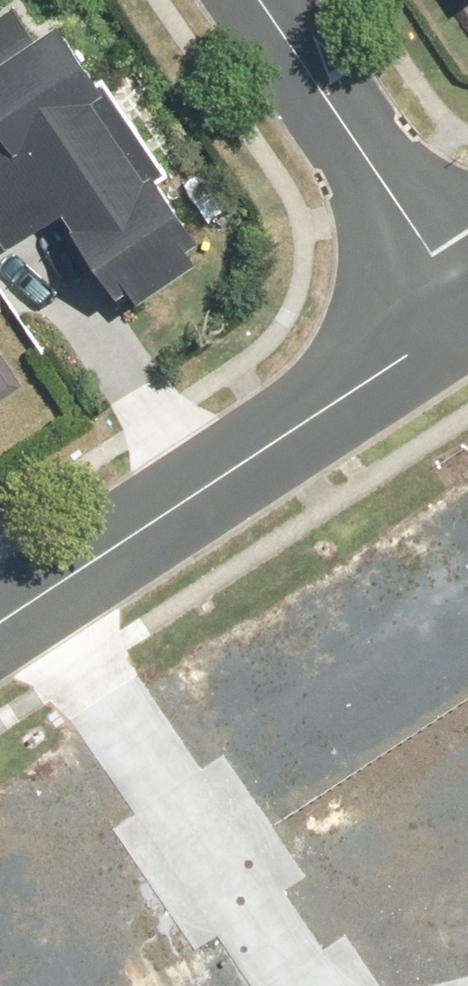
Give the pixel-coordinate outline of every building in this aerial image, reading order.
[(12,9),(0,16),(0,162),(15,152),(59,220),(36,234),(70,285),(83,277),(99,302),(113,293),(125,311),(209,257),(55,18),(28,34),(12,9)] [(21,388),(0,358),(0,402),(21,388)]
